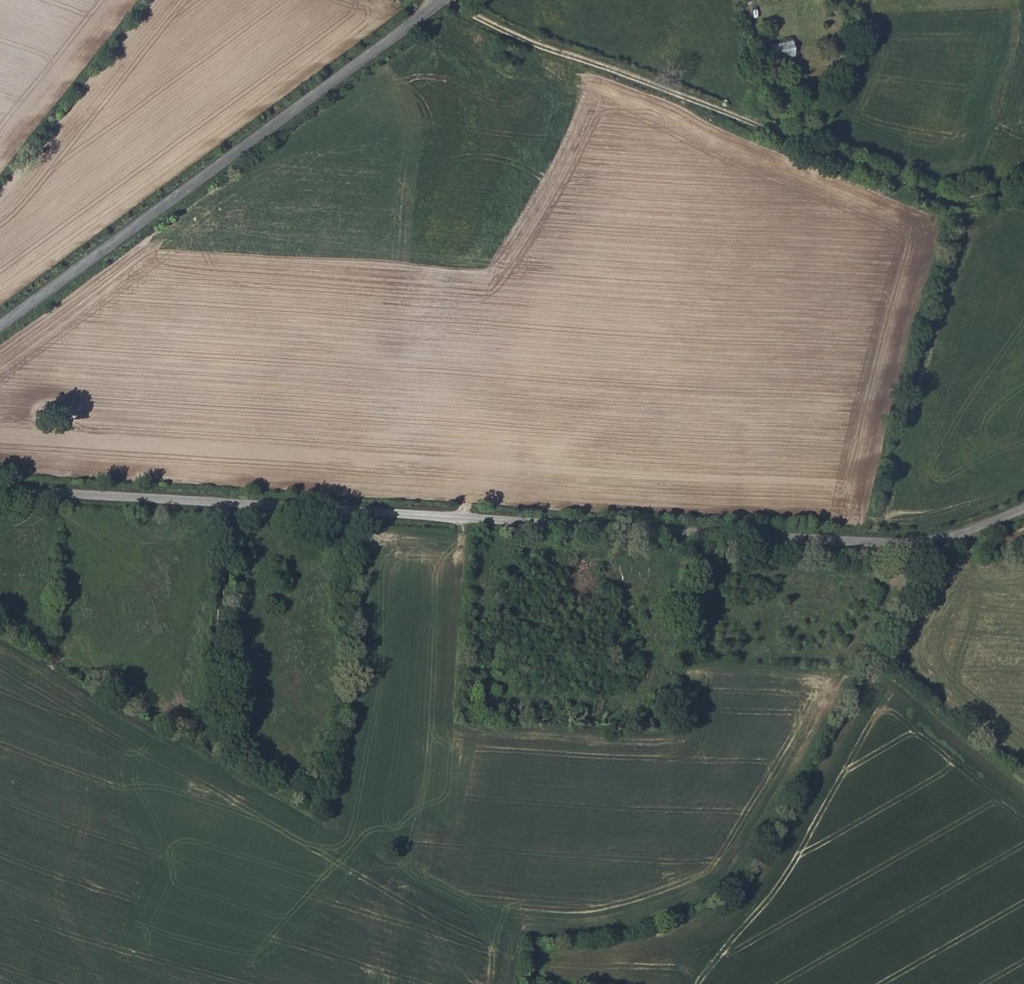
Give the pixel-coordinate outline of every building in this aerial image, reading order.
[(792,40),(769,44),(771,59),(787,56),(788,61),(796,59),(792,40)]
